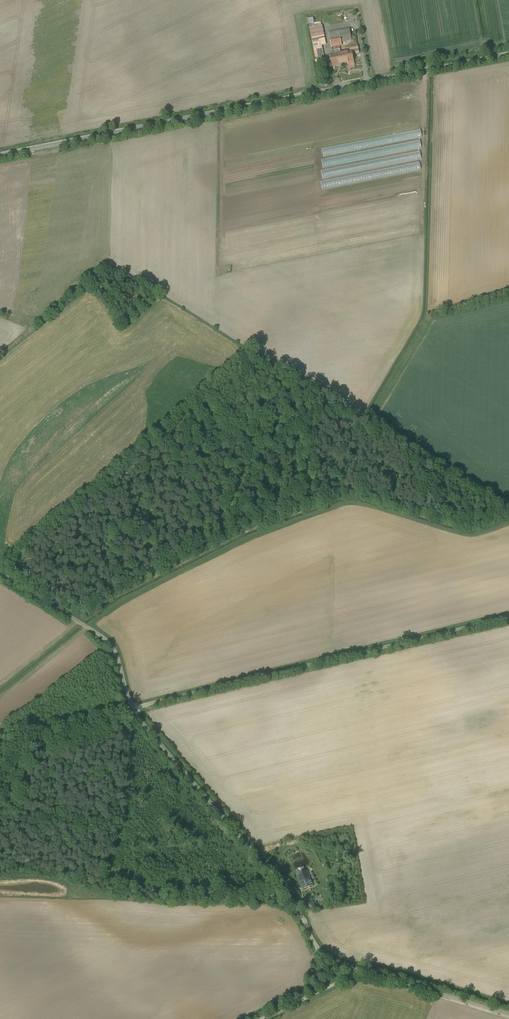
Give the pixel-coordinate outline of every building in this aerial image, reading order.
[(323,27),(310,30),(312,39),(320,38),(324,37),(323,27)] [(349,29),(339,31),(341,42),(351,40),(351,37),(349,29)] [(339,31),(329,33),(331,48),(342,46),(341,42),(339,31)] [(320,38),(312,39),(315,58),(319,57),(317,47),(322,46),(321,45),(320,38)] [(351,51),(338,54),(338,53),(330,55),(333,66),(349,63),(349,64),(354,64),(351,51)] [(322,865),(313,868),(314,871),(319,870),(319,873),(323,872),(322,865)] [(307,871),(297,875),(303,889),(313,885),(307,871)] [(306,902),(310,908),(315,905),(311,898),(306,902)]
